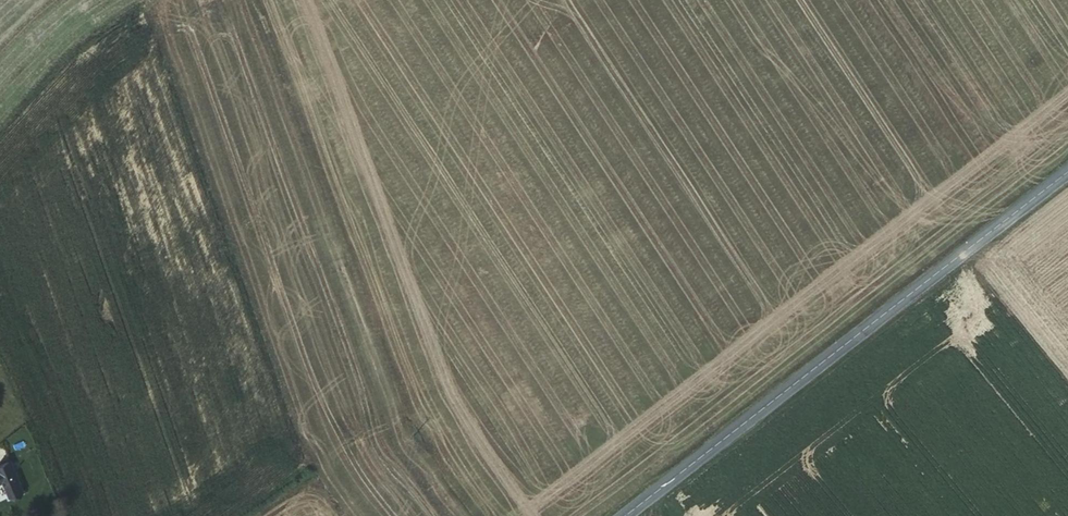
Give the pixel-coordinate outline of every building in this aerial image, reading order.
[(6,497),(21,491),(8,459),(0,463),(0,482),(6,497)]
